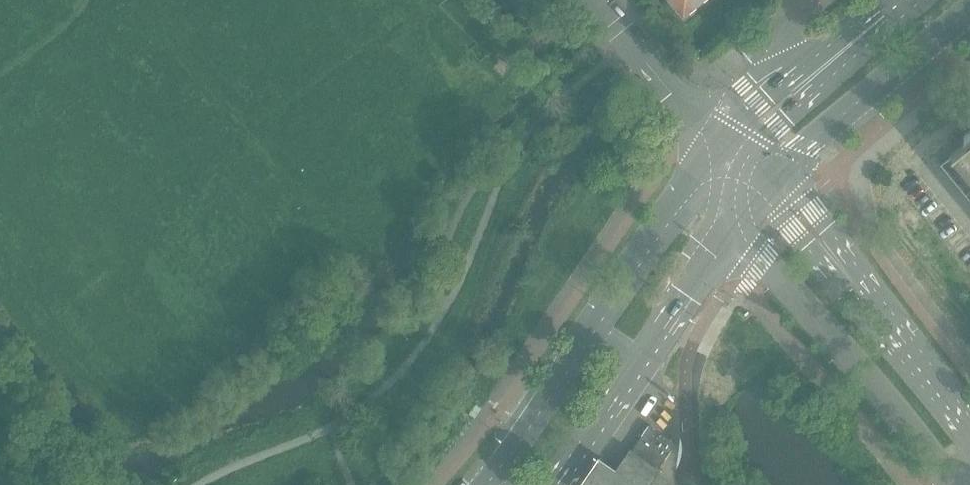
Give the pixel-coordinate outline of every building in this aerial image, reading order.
[(673,1),(683,12),(685,10),(689,11),(695,6),(695,2),(698,0),(673,0),(673,1)] [(963,135),(967,141),(951,154),(952,156),(941,165),(969,201),(969,130),(963,135)] [(660,465),(676,443),(649,425),(640,438),(631,452),(658,469),(660,465)] [(630,448),(615,469),(612,467),(599,457),(580,484),(650,484),(661,469),(630,448)]
